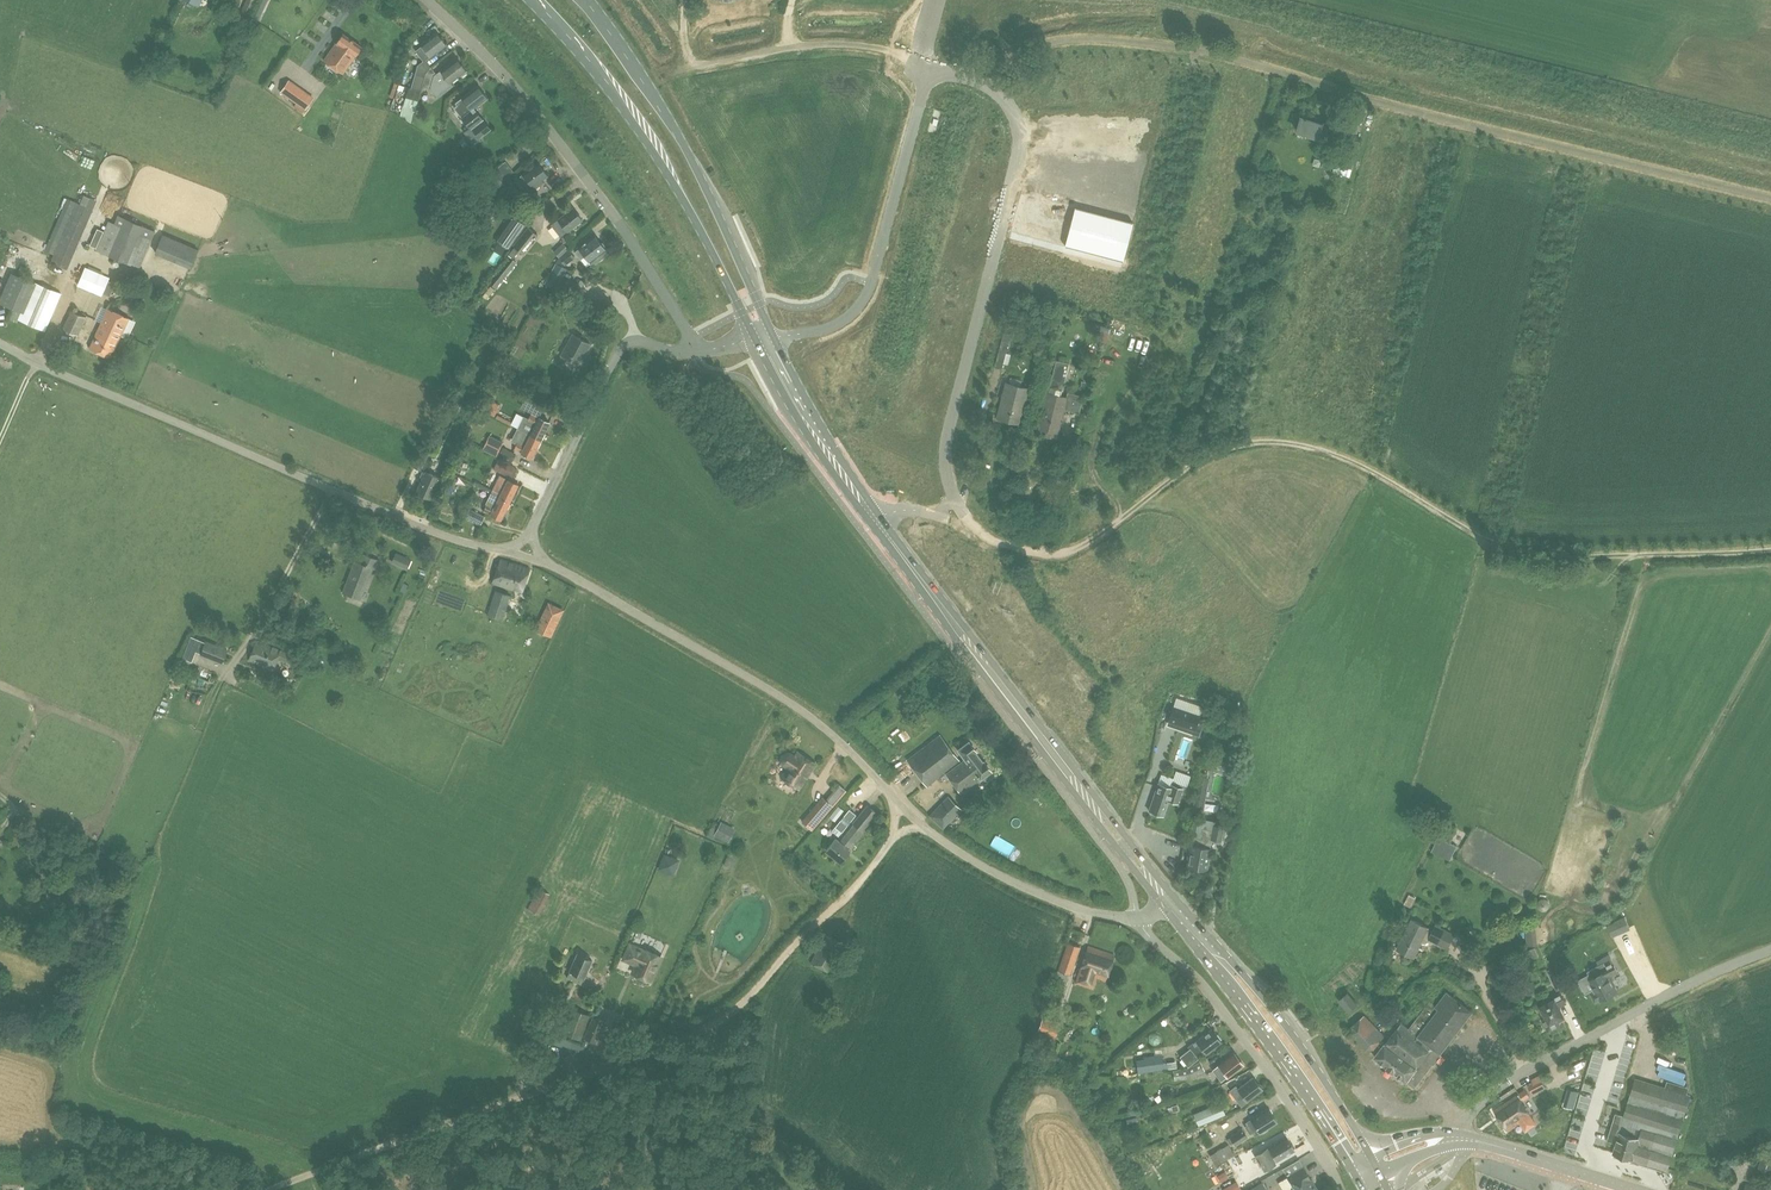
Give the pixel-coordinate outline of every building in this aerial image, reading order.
[(248,18),(256,0),(255,0),(246,0),(239,14),(248,18)] [(250,20),(257,23),(267,0),(258,0),(250,20)] [(1537,10),(1540,0),(1497,0),(1537,10)] [(427,69),(430,66),(426,60),(446,44),(436,32),(421,44),(422,45),(416,50),(423,60),(417,65),(411,87),(409,87),(406,97),(419,100),(422,86),(427,69)] [(325,61),(343,74),(355,55),(356,55),(362,47),(343,34),(337,42),(337,43),(325,61)] [(447,46),(437,54),(442,61),(453,53),(447,46)] [(436,73),(430,66),(427,69),(422,86),(430,88),(438,97),(453,85),(451,82),(466,70),(456,57),(436,73)] [(361,61),(352,72),(358,77),(367,66),(361,61)] [(280,91),(305,109),(314,98),(288,79),(280,91)] [(457,105),(454,107),(462,117),(474,108),(487,97),(477,85),(455,103),(457,105)] [(400,115),(411,122),(414,112),(403,105),(400,115)] [(474,108),(462,117),(469,126),(470,125),(479,137),(490,128),(474,108)] [(1319,132),(1322,121),(1315,119),(1314,121),(1300,117),(1296,130),(1317,137),(1319,132)] [(1322,121),(1319,132),(1336,137),(1339,127),(1322,122),(1322,121)] [(514,181),(522,191),(524,189),(526,191),(532,186),(534,189),(544,181),(542,179),(548,174),(538,162),(514,181)] [(469,189),(479,202),(503,183),(502,182),(503,181),(493,169),(476,182),(477,183),(469,189)] [(493,200),(498,208),(507,202),(519,191),(512,182),(500,193),(496,197),(496,198),(493,200)] [(50,262),(67,269),(93,209),(76,201),(50,262)] [(551,224),(560,236),(567,230),(567,231),(582,219),(572,207),(557,219),(558,219),(551,224)] [(1132,223),(1075,208),(1065,244),(1123,259),(1132,223)] [(96,250),(139,269),(156,231),(118,214),(114,223),(109,220),(104,231),(97,247),(96,250)] [(495,239),(508,248),(524,224),(512,215),(495,239)] [(508,254),(514,258),(520,250),(523,253),(538,234),(528,226),(513,245),(514,246),(508,254)] [(97,247),(104,231),(97,228),(90,244),(97,247)] [(190,267),(197,249),(163,234),(155,252),(190,267)] [(578,246),(579,248),(575,251),(580,259),(585,255),(588,260),(605,248),(605,245),(603,242),(600,242),(594,234),(578,246)] [(552,269),(563,275),(567,268),(562,266),(564,263),(565,265),(575,257),(568,248),(559,257),(557,259),(555,264),(553,267),(552,269)] [(491,283),(498,288),(501,284),(500,283),(517,261),(512,258),(491,283)] [(78,285),(101,295),(109,277),(85,266),(78,285)] [(563,275),(552,269),(544,284),(556,290),(563,275)] [(18,319),(46,331),(62,293),(34,281),(18,319)] [(494,288),(490,285),(482,295),(486,298),(494,288)] [(108,308),(90,348),(111,357),(129,317),(108,308)] [(62,328),(78,335),(87,316),(71,309),(62,328)] [(534,325),(541,320),(536,314),(529,319),(534,325)] [(1095,323),(1093,329),(1104,332),(1108,333),(1109,327),(1106,326),(1095,323)] [(1010,334),(1003,332),(994,367),(1001,369),(1010,334)] [(580,364),(586,367),(591,358),(585,355),(591,343),(573,333),(561,355),(579,364),(580,364)] [(1045,392),(1037,427),(1058,432),(1064,409),(1079,412),(1083,396),(1067,392),(1066,397),(1060,396),(1065,375),(1068,365),(1068,363),(1065,362),(1058,361),(1056,360),(1048,392),(1045,392)] [(1028,388),(1005,383),(997,417),(1020,423),(1028,388)] [(486,395),(479,408),(495,415),(500,404),(494,401),(495,400),(486,395)] [(530,434),(540,440),(549,422),(538,416),(538,417),(531,414),(528,421),(535,424),(530,434)] [(915,441),(921,443),(926,427),(921,425),(915,441)] [(521,452),(532,458),(540,440),(530,434),(524,445),(517,441),(514,448),(521,452)] [(503,441),(489,435),(482,448),(496,455),(503,441)] [(499,454),(512,461),(516,454),(502,447),(499,454)] [(414,465),(421,470),(430,453),(422,449),(414,465)] [(514,466),(498,459),(493,469),(509,477),(514,466)] [(416,492),(431,498),(440,478),(424,471),(421,476),(423,477),(416,492)] [(499,497),(510,502),(518,484),(508,479),(507,479),(500,476),(497,483),(504,487),(499,497)] [(490,515),(501,520),(510,502),(499,497),(493,507),(487,504),(483,510),(490,514),(490,515)] [(465,517),(480,526),(485,516),(470,508),(465,517)] [(952,559),(962,552),(956,543),(946,550),(952,559)] [(391,562),(407,569),(411,559),(395,552),(391,562)] [(344,592),(361,598),(372,568),(375,569),(378,560),(364,555),(361,563),(355,561),(344,592)] [(1087,557),(1082,566),(1095,573),(1100,564),(1087,557)] [(493,582),(522,591),(529,569),(500,560),(493,582)] [(1079,586),(1063,593),(1067,604),(1084,598),(1079,586)] [(488,613),(503,618),(511,595),(495,590),(488,613)] [(537,626),(553,634),(564,610),(548,602),(537,626)] [(199,655),(222,664),(228,649),(206,640),(205,641),(191,636),(182,657),(184,658),(183,661),(189,663),(190,661),(192,661),(196,651),(200,653),(199,655)] [(249,660),(272,670),(277,658),(291,664),(294,655),(272,647),(257,641),(249,660)] [(1199,735),(1205,716),(1173,705),(1168,720),(1195,730),(1194,733),(1199,735)] [(906,759),(927,786),(960,761),(940,733),(906,759)] [(946,773),(961,792),(990,770),(984,761),(982,762),(974,751),(975,751),(968,741),(958,749),(965,758),(946,773)] [(780,777),(798,789),(816,763),(798,750),(795,755),(790,752),(786,752),(783,753),(781,757),(781,760),(783,764),(787,767),(780,777)] [(1149,810),(1163,815),(1169,799),(1178,802),(1183,788),(1185,789),(1190,775),(1176,770),(1173,777),(1161,773),(1149,810)] [(1203,814),(1209,777),(1198,775),(1194,798),(1192,813),(1203,814)] [(801,821),(812,830),(817,824),(833,805),(847,790),(839,783),(826,799),(823,796),(801,821)] [(929,815),(943,828),(962,809),(948,795),(939,804),(929,815)] [(826,850),(840,862),(865,832),(861,829),(876,812),(868,806),(839,842),(835,839),(826,850)] [(831,830),(838,836),(856,814),(849,808),(831,830)] [(1187,866),(1206,869),(1211,839),(1221,841),(1223,826),(1218,825),(1218,822),(1216,821),(1198,818),(1195,835),(1192,835),(1187,866)] [(714,834),(729,842),(736,828),(721,821),(714,834)] [(1450,840),(1457,826),(1450,823),(1444,837),(1450,840)] [(1432,851),(1450,860),(1457,846),(1438,837),(1432,851)] [(724,864),(731,867),(739,851),(732,847),(724,864)] [(527,909),(539,915),(550,893),(538,887),(527,909)] [(1404,903),(1410,906),(1413,899),(1408,896),(1404,903)] [(548,919),(551,910),(544,907),(541,916),(548,919)] [(1625,918),(1603,927),(1610,943),(1621,938),(1625,946),(1636,941),(1625,918)] [(1397,949),(1414,957),(1418,947),(1417,947),(1421,940),(1425,942),(1429,940),(1430,939),(1447,948),(1454,934),(1436,925),(1433,931),(1428,928),(1428,927),(1412,919),(1397,949)] [(1537,944),(1536,926),(1526,926),(1527,944),(1537,944)] [(810,962),(834,973),(848,944),(825,933),(823,937),(811,960),(810,962)] [(1054,980),(1067,985),(1070,974),(1071,974),(1081,946),(1067,941),(1057,970),(1058,970),(1054,980)] [(637,978),(642,981),(645,980),(646,978),(650,980),(660,955),(644,948),(643,950),(630,944),(624,958),(637,963),(633,972),(637,974),(636,976),(637,978)] [(1075,982),(1093,988),(1096,977),(1106,980),(1114,955),(1087,945),(1075,982)] [(1538,957),(1534,948),(1527,951),(1530,960),(1538,957)] [(567,977),(581,983),(592,959),(578,953),(569,971),(570,971),(567,977)] [(1549,972),(1557,990),(1566,986),(1558,968),(1552,954),(1548,956),(1554,970),(1549,972)] [(1591,993),(1595,1001),(1615,991),(1610,980),(1613,978),(1611,975),(1618,971),(1609,955),(1597,961),(1599,965),(1588,971),(1592,979),(1591,979),(1597,990),(1591,993)] [(593,986),(602,989),(605,982),(596,979),(593,986)] [(1338,1000),(1348,1012),(1358,1003),(1348,991),(1338,1000)] [(1407,1081),(1415,1086),(1440,1053),(1472,1011),(1446,991),(1435,1005),(1430,1001),(1409,1028),(1402,1023),(1386,1044),(1385,1043),(1375,1056),(1390,1068),(1407,1081)] [(1542,1017),(1548,1027),(1559,1021),(1558,1019),(1563,1016),(1558,1006),(1565,1002),(1560,992),(1552,996),(1554,999),(1541,1006),(1546,1015),(1542,1017)] [(562,1032),(581,1039),(590,1015),(572,1007),(562,1032)] [(1366,1048),(1374,1048),(1381,1040),(1385,1035),(1365,1014),(1353,1025),(1352,1033),(1366,1048)] [(585,1037),(596,1042),(605,1021),(594,1016),(585,1037)] [(1037,1037),(1051,1043),(1053,1038),(1055,1038),(1061,1023),(1043,1017),(1037,1032),(1039,1032),(1037,1037)] [(1211,1029),(1196,1041),(1199,1044),(1191,1050),(1190,1048),(1179,1056),(1187,1067),(1198,1058),(1196,1056),(1203,1050),(1206,1053),(1221,1041),(1211,1029)] [(1213,1070),(1221,1080),(1227,1075),(1228,1076),(1243,1064),(1233,1052),(1218,1064),(1219,1065),(1213,1070)] [(1145,1061),(1137,1062),(1138,1073),(1164,1069),(1162,1056),(1145,1058),(1145,1061)] [(1173,1071),(1174,1079),(1177,1078),(1189,1075),(1204,1069),(1201,1062),(1187,1068),(1176,1071),(1175,1070),(1173,1071)] [(1529,1086),(1533,1094),(1546,1087),(1539,1074),(1532,1078),(1533,1081),(1529,1083),(1530,1085),(1529,1086)] [(1230,1090),(1241,1105),(1262,1089),(1253,1077),(1238,1088),(1236,1085),(1230,1090)] [(1634,1157),(1668,1167),(1686,1106),(1691,1108),(1694,1098),(1687,1095),(1689,1087),(1667,1080),(1664,1089),(1635,1080),(1625,1115),(1616,1113),(1607,1140),(1616,1143),(1613,1152),(1623,1155),(1634,1158),(1634,1157)] [(1576,1100),(1579,1091),(1568,1088),(1565,1097),(1576,1100)] [(1519,1092),(1524,1100),(1530,1096),(1525,1089),(1519,1092)] [(1520,1122),(1525,1131),(1536,1124),(1517,1095),(1494,1110),(1507,1130),(1520,1122)] [(1201,1124),(1224,1114),(1219,1102),(1196,1112),(1193,1114),(1198,1125),(1201,1123),(1201,1124)] [(1252,1132),(1254,1135),(1276,1121),(1267,1108),(1251,1118),(1246,1122),(1247,1124),(1244,1125),(1250,1134),(1252,1132)] [(1233,1142),(1235,1145),(1248,1137),(1242,1128),(1229,1136),(1230,1137),(1226,1139),(1230,1144),(1233,1142)] [(1255,1155),(1265,1170),(1275,1164),(1274,1162),(1294,1150),(1286,1136),(1255,1155)] [(1222,1147),(1215,1151),(1221,1162),(1228,1158),(1222,1147)] [(1770,1178),(1770,1152),(1770,1154),(1763,1152),(1756,1174),(1770,1178)] [(1236,1166),(1245,1162),(1241,1154),(1232,1158),(1236,1166)] [(1310,1180),(1311,1179),(1303,1167),(1287,1177),(1289,1180),(1288,1180),(1293,1187),(1290,1189),(1317,1189),(1310,1180)] [(1278,1180),(1290,1174),(1287,1168),(1276,1174),(1278,1180)] [(1225,1171),(1217,1175),(1221,1181),(1228,1177),(1225,1171)] [(1240,1188),(1236,1180),(1222,1188),(1223,1189),(1237,1189),(1240,1188)]
